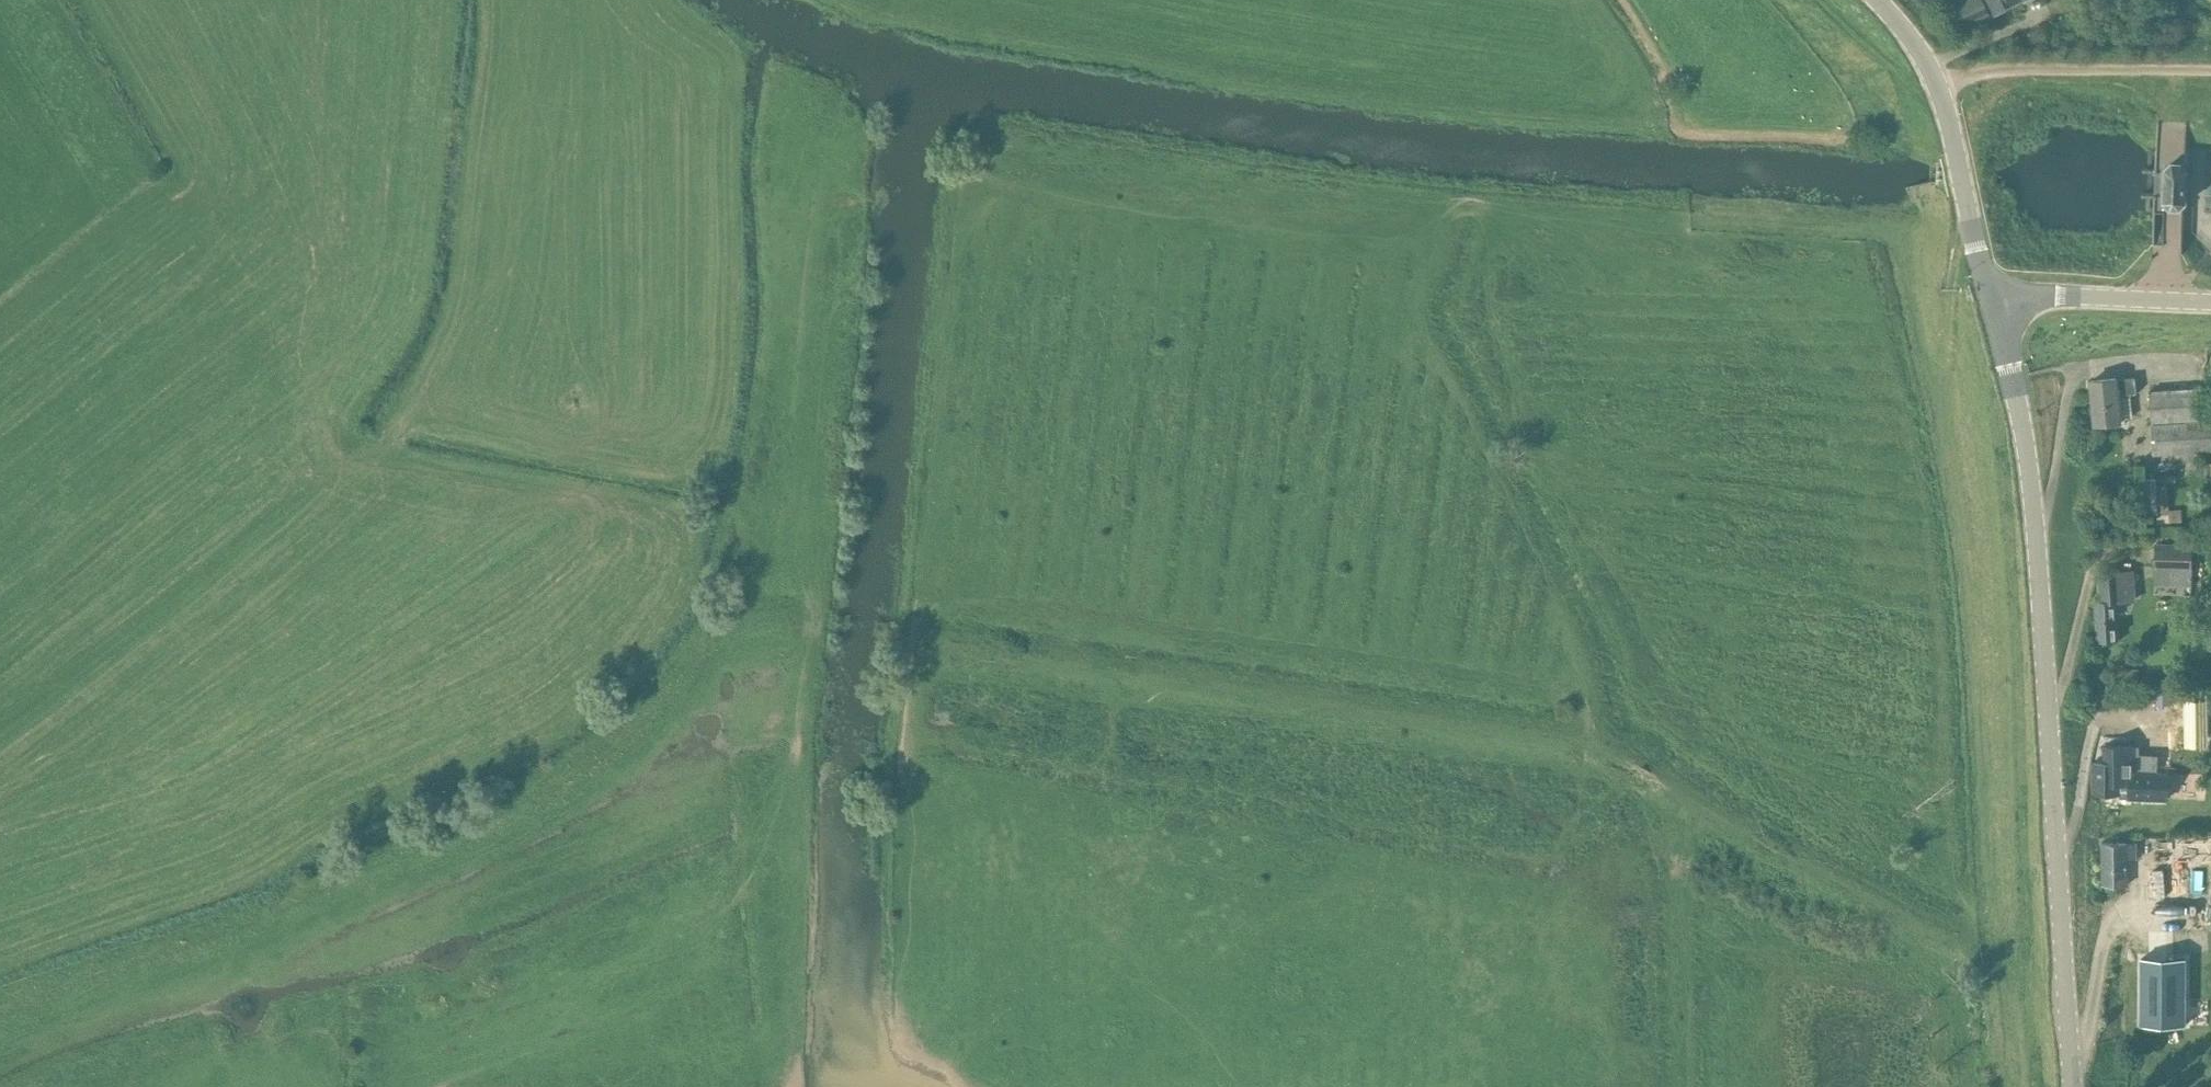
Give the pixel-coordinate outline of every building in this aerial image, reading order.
[(1957,30),(1992,14),(2020,0),(1954,0),(1944,5),(1957,30)] [(2171,207),(2180,207),(2187,201),(2189,168),(2183,161),(2173,161),(2166,167),(2164,200),(2171,207)] [(2091,381),(2095,424),(2122,422),(2119,394),(2137,392),(2136,377),(2117,379),(2091,381)] [(2154,455),(2210,453),(2210,421),(2200,422),(2200,420),(2208,419),(2207,388),(2150,390),(2151,423),(2186,421),(2186,423),(2152,424),(2154,455)] [(2210,474),(2210,464),(2210,463),(2198,464),(2198,474),(2210,474)] [(2150,481),(2151,509),(2170,508),(2168,480),(2150,481)] [(2156,542),(2154,586),(2191,588),(2193,544),(2156,542)] [(2095,610),(2097,642),(2119,640),(2116,602),(2136,600),(2134,571),(2099,573),(2102,609),(2095,610)] [(2180,734),(2202,733),(2201,689),(2180,690),(2180,734)] [(2120,798),(2167,800),(2169,771),(2157,770),(2158,755),(2139,754),(2139,745),(2134,745),(2104,746),(2105,763),(2093,763),(2093,795),(2120,794),(2120,798)] [(2166,839),(2166,873),(2141,873),(2141,900),(2210,899),(2210,838),(2166,839)] [(2101,843),(2102,885),(2129,884),(2128,858),(2137,858),(2137,843),(2101,843)] [(2186,957),(2142,958),(2143,1023),(2187,1023),(2186,957)]
